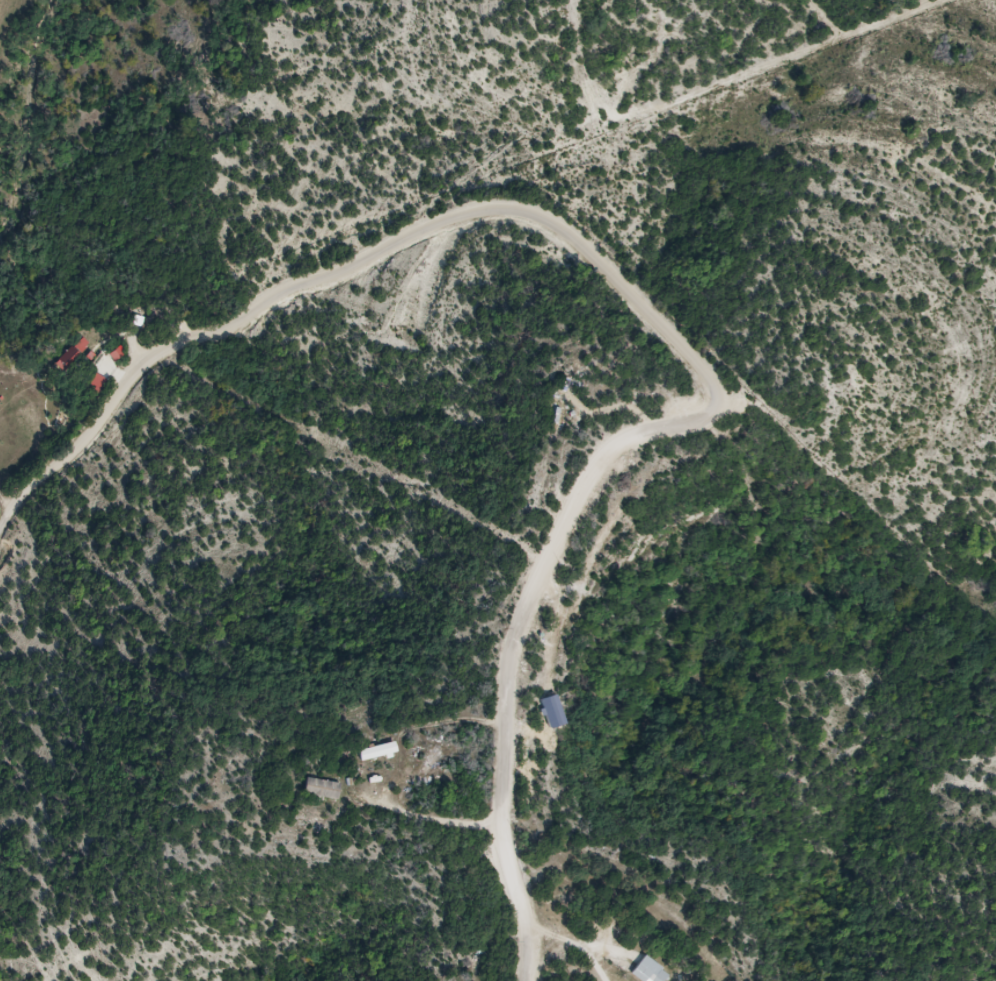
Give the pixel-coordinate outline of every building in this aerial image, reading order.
[(338,802),(341,786),(307,779),(304,795),(338,802)] [(656,980),(643,966),(636,973),(643,980),(672,980),(673,980),(665,972),(656,980)]
